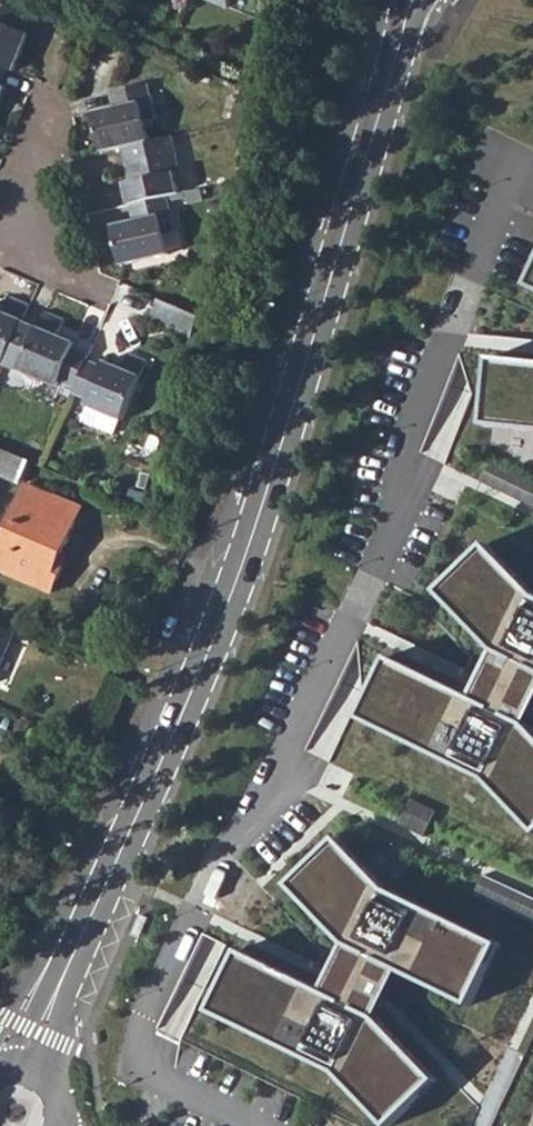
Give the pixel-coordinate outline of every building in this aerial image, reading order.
[(232,8),(235,0),(211,0),(232,8)] [(7,68),(16,72),(25,53),(18,50),(23,35),(31,18),(0,5),(0,65),(7,68)] [(160,30),(169,34),(178,10),(170,7),(160,30)] [(18,50),(25,53),(30,38),(23,35),(18,50)] [(94,115),(102,152),(120,148),(150,142),(145,123),(156,120),(149,86),(112,94),(115,111),(107,113),(94,115)] [(104,96),(107,113),(115,111),(112,94),(104,96)] [(150,142),(120,148),(128,185),(124,186),(128,207),(136,205),(166,198),(173,196),(168,172),(180,169),(172,137),(150,142)] [(192,192),(186,168),(180,169),(168,172),(173,196),(192,192)] [(173,196),(166,198),(136,205),(140,221),(132,223),(113,228),(120,269),(168,259),(163,239),(174,236),(169,209),(176,207),(173,196)] [(128,207),(132,223),(140,221),(136,205),(128,207)] [(8,363),(26,320),(32,307),(11,298),(5,310),(1,316),(0,316),(0,359),(8,363)] [(154,319),(194,336),(201,315),(163,299),(154,319)] [(59,384),(77,390),(88,362),(91,356),(74,349),(58,343),(60,337),(65,323),(44,315),(39,325),(26,320),(8,363),(5,370),(19,376),(20,373),(56,388),(59,384)] [(58,343),(74,349),(76,344),(60,337),(58,343)] [(102,368),(88,362),(77,390),(75,395),(90,401),(87,406),(91,407),(120,419),(123,421),(148,362),(129,354),(123,369),(120,375),(102,368)] [(492,358),(485,426),(532,430),(532,363),(492,358)] [(102,368),(120,375),(123,369),(104,361),(102,368)] [(85,422),(114,434),(120,419),(91,407),(85,422)] [(31,461),(0,448),(0,474),(22,483),(31,461)] [(482,479),(532,505),(532,478),(493,458),(482,479)] [(0,567),(0,574),(52,596),(62,570),(57,568),(82,510),(26,485),(1,544),(8,548),(0,567)] [(358,718),(485,777),(532,828),(532,730),(528,725),(532,715),(532,591),(487,543),(438,591),(496,650),(472,697),(389,656),(358,718)] [(22,635),(0,626),(0,685),(22,635)] [(403,824),(424,835),(435,813),(414,802),(403,824)] [(339,1075),(390,1125),(393,1125),(439,1081),(379,1020),(402,972),(473,1006),(503,944),(389,890),(338,838),(289,885),(347,944),(325,991),(241,950),(211,1012),(339,1075)] [(532,922),(532,898),(485,874),(475,894),(532,922)] [(144,914),(139,912),(129,934),(139,938),(149,916),(144,914)]
